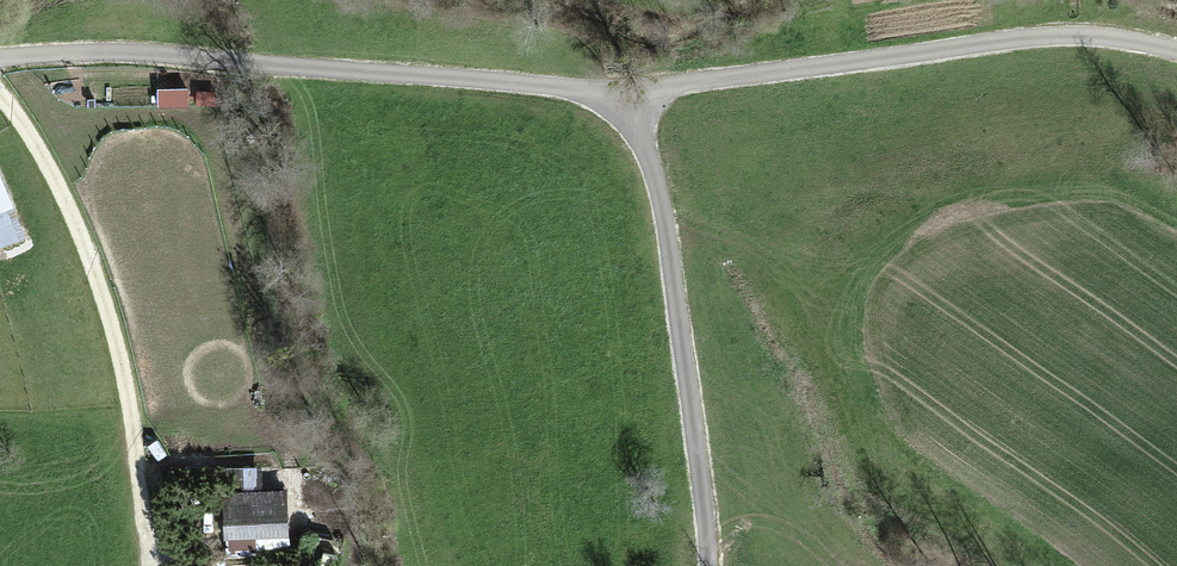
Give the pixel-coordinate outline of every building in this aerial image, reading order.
[(281,497),(223,500),(226,563),(284,560),(281,497)]
